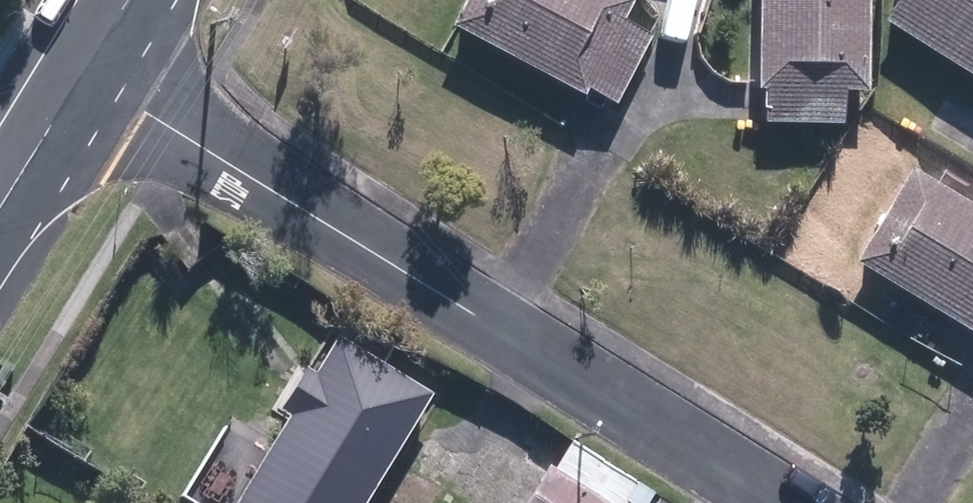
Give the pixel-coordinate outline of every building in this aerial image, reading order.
[(456,23),(581,91),(592,71),(625,89),(654,37),(620,19),(631,0),(469,0),(456,23)] [(762,85),(777,85),(777,105),(830,107),(831,86),(862,87),(864,0),(765,0),(762,85)] [(891,20),(972,73),(972,0),(904,0),(891,20)] [(864,259),(972,328),(972,204),(921,171),(864,259)] [(304,399),(239,502),(361,502),(394,451),(389,448),(417,402),(364,369),(333,418),(304,399)] [(532,502),(608,502),(555,468),(532,502)]
